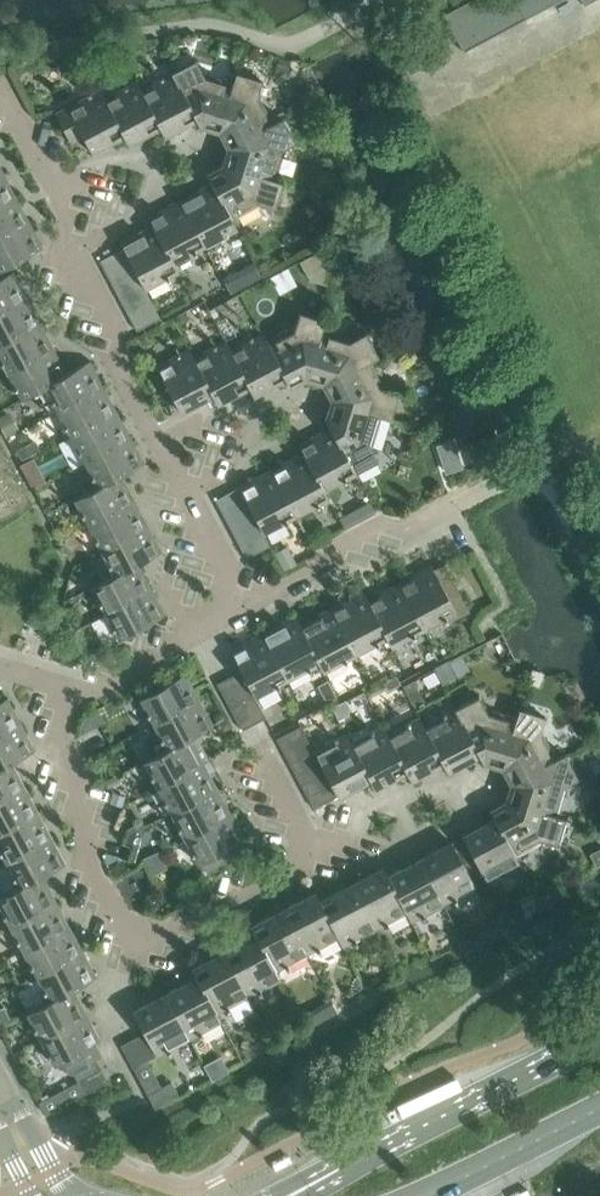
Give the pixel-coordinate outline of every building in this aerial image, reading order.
[(443,16),(463,53),(561,0),(472,0),(443,16)] [(215,132),(233,85),(201,75),(195,63),(171,75),(194,119),(198,126),(215,132)] [(194,119),(171,75),(141,91),(158,127),(162,135),(194,119)] [(273,125),(258,95),(262,83),(236,75),(233,85),(215,132),(225,151),(273,125)] [(158,127),(141,91),(136,82),(105,99),(122,136),(126,143),(158,127)] [(122,136),(105,99),(101,91),(56,114),(70,142),(82,136),(91,152),(122,136)] [(272,183),(282,152),(293,146),(280,121),(273,125),(225,151),(220,167),(272,183)] [(273,212),(281,186),(272,183),(220,167),(205,175),(210,183),(231,221),(258,207),(273,212)] [(3,171),(0,173),(0,206),(16,197),(3,171)] [(231,221),(210,183),(178,200),(203,247),(236,230),(231,221)] [(16,197),(0,206),(0,239),(30,223),(16,197)] [(203,247),(178,200),(146,216),(151,226),(152,225),(172,263),(173,262),(203,247)] [(30,223),(0,239),(0,272),(44,249),(30,223)] [(172,263),(152,225),(151,226),(120,242),(122,248),(129,259),(135,271),(141,283),(144,289),(178,271),(173,262),(172,263)] [(106,271),(129,259),(122,248),(100,260),(106,271)] [(112,284),(135,271),(129,259),(106,271),(112,284)] [(226,272),(231,288),(262,278),(257,262),(226,272)] [(28,297),(14,271),(0,279),(0,312),(28,297)] [(118,296),(141,283),(135,271),(112,284),(118,296)] [(148,295),(144,289),(141,283),(118,296),(125,308),(148,295)] [(131,320),(154,307),(148,295),(125,308),(131,320)] [(41,322),(28,297),(0,312),(0,344),(41,322)] [(137,332),(160,319),(154,307),(131,320),(137,332)] [(303,380),(322,331),(325,320),(298,312),(294,324),(265,340),(284,378),(289,387),(303,380)] [(54,347),(41,322),(0,344),(0,359),(8,373),(54,347)] [(369,362),(378,357),(365,334),(353,340),(322,331),(303,380),(322,386),(369,362)] [(284,378),(265,340),(261,332),(231,348),(249,386),(254,395),(284,378)] [(249,386),(231,348),(226,339),(192,357),(212,395),(217,403),(249,386)] [(68,373),(68,372),(54,347),(8,373),(21,399),(44,388),(44,386),(68,373)] [(212,395),(192,357),(188,349),(155,366),(180,412),(212,395)] [(104,386),(90,360),(68,372),(68,373),(44,386),(44,388),(57,412),(104,386)] [(397,394),(384,391),(369,362),(322,386),(331,401),(381,418),(389,420),(397,394)] [(117,412),(104,386),(57,412),(71,437),(117,412)] [(371,450),(381,418),(331,401),(326,416),(323,418),(328,427),(354,473),(377,461),(371,450)] [(131,438),(117,412),(71,437),(84,463),(131,438)] [(6,438),(18,432),(8,413),(0,417),(0,426),(6,438)] [(354,473),(328,427),(296,444),(301,453),(323,490),(354,473)] [(145,464),(131,438),(84,463),(97,487),(97,488),(123,475),(123,476),(145,464)] [(21,461),(40,452),(35,441),(16,451),(21,461)] [(436,447),(445,474),(462,469),(453,442),(436,447)] [(323,490),(301,453),(270,469),(295,516),(327,498),(323,490)] [(21,466),(33,488),(44,481),(33,459),(21,466)] [(295,516),(270,469),(238,486),(239,488),(245,499),(251,511),(258,523),(263,533),(295,516)] [(136,500),(123,476),(123,475),(97,488),(97,487),(75,499),(88,524),(136,500)] [(0,483),(0,509),(11,504),(0,483)] [(222,512),(245,499),(239,488),(215,500),(222,512)] [(228,524),(251,511),(245,499),(222,512),(228,524)] [(102,550),(149,524),(136,500),(88,524),(102,550)] [(234,535),(258,523),(251,511),(228,524),(234,535)] [(264,535),(263,533),(258,523),(234,535),(240,547),(264,535)] [(163,552),(149,524),(102,550),(115,575),(116,576),(140,563),(141,564),(163,552)] [(247,559),(270,547),(264,535),(240,547),(247,559)] [(107,613),(153,588),(141,564),(140,563),(116,576),(115,575),(93,587),(107,613)] [(469,615),(445,568),(434,573),(432,569),(400,586),(423,632),(443,621),(446,627),(469,615)] [(423,632),(400,586),(368,603),(387,639),(392,648),(423,632)] [(168,615),(153,588),(107,613),(121,640),(168,615)] [(387,639),(368,603),(363,594),(331,610),(355,655),(387,639)] [(355,655),(331,610),(300,627),(318,664),(323,672),(355,655)] [(318,664),(300,627),(295,617),(262,634),(287,680),(318,664)] [(287,680),(262,634),(229,651),(240,672),(254,697),(287,680)] [(254,697),(240,672),(229,678),(243,703),(254,697)] [(200,700),(187,675),(140,700),(153,725),(200,700)] [(243,703),(229,678),(218,684),(231,709),(243,703)] [(502,768),(516,719),(486,710),(479,696),(455,709),(481,756),(485,763),(502,768)] [(25,723),(11,697),(0,703),(0,736),(25,723)] [(266,719),(254,697),(243,703),(254,725),(266,719)] [(199,733),(214,726),(200,700),(153,725),(160,737),(145,745),(151,757),(166,749),(166,750),(189,739),(199,733)] [(254,725),(243,703),(231,709),(243,731),(254,725)] [(481,756),(455,709),(426,725),(445,764),(450,773),(481,756)] [(555,758),(540,730),(544,716),(519,709),(516,719),(502,768),(510,784),(555,758)] [(445,764),(426,725),(421,716),(388,734),(407,773),(413,782),(445,764)] [(38,749),(25,723),(0,736),(0,768),(11,762),(11,763),(38,749)] [(407,773),(388,734),(384,726),(351,743),(370,782),(375,790),(407,773)] [(283,751),(306,739),(300,727),(277,740),(283,751)] [(202,763),(209,759),(200,742),(203,741),(199,733),(189,739),(166,750),(166,749),(151,757),(143,761),(157,787),(202,763)] [(370,782),(351,743),(347,735),(313,753),(319,762),(325,774),(332,786),(338,797),(339,798),(370,782)] [(289,763),(312,751),(306,739),(283,751),(289,763)] [(296,775),(319,762),(313,753),(312,751),(289,763),(296,775)] [(564,785),(576,779),(563,754),(555,758),(510,784),(505,804),(555,816),(564,785)] [(11,763),(11,762),(0,768),(0,800),(24,787),(11,763)] [(302,787),(325,774),(319,762),(296,775),(302,787)] [(215,789),(202,763),(157,787),(171,813),(215,789)] [(308,798),(332,786),(325,774),(302,787),(308,798)] [(315,810),(338,797),(332,786),(308,798),(315,810)] [(37,811),(24,787),(0,800),(0,831),(37,811)] [(229,814),(215,789),(171,813),(184,838),(229,814)] [(556,846),(564,819),(555,816),(505,804),(491,812),(495,820),(516,857),(543,842),(556,846)] [(37,811),(0,831),(0,855),(4,862),(51,837),(37,811)] [(222,853),(243,842),(229,814),(184,838),(205,877),(229,865),(222,853)] [(516,857),(495,820),(462,837),(487,883),(520,865),(516,857)] [(65,865),(51,837),(4,862),(18,888),(41,876),(41,877),(65,865)] [(476,889),(451,843),(419,861),(443,907),(476,889)] [(443,907),(419,861),(388,877),(386,877),(406,914),(405,915),(410,924),(443,907)] [(406,914),(386,877),(388,877),(383,868),(349,885),(374,931),(405,915),(406,914)] [(41,877),(41,876),(18,888),(0,897),(0,910),(8,925),(54,901),(41,877)] [(374,931),(349,885),(320,901),(319,901),(338,939),(337,939),(342,948),(374,931)] [(338,939),(319,901),(320,901),(315,892),(282,909),(306,956),(337,939),(338,939)] [(68,927),(54,901),(8,925),(22,951),(68,927)] [(306,956),(282,909),(249,927),(254,935),(274,972),(275,972),(306,956)] [(81,953),(68,927),(22,951),(36,977),(81,953)] [(254,935),(223,951),(248,998),(280,981),(275,972),(274,972),(254,935)] [(248,998),(223,951),(190,969),(195,978),(196,978),(216,1015),(217,1015),(248,998)] [(95,979),(81,953),(36,977),(48,1001),(49,1002),(71,990),(72,991),(95,979)] [(196,978),(195,978),(164,995),(189,1041),(222,1024),(217,1015),(216,1015),(196,978)] [(85,1016),(72,991),(71,990),(49,1002),(48,1001),(26,1013),(40,1039),(85,1016)] [(189,1041),(164,995),(132,1012),(143,1034),(155,1057),(156,1059),(189,1041)] [(98,1041),(90,1024),(85,1016),(40,1039),(53,1065),(56,1063),(58,1065),(69,1074),(72,1073),(95,1061),(88,1047),(98,1041)] [(155,1057),(143,1034),(132,1040),(144,1063),(155,1057)] [(144,1063),(132,1040),(121,1046),(133,1069),(144,1063)] [(78,1084),(101,1072),(95,1061),(72,1073),(78,1084)] [(83,1095),(107,1083),(101,1072),(78,1084),(83,1095)] [(59,1107),(53,1095),(41,1102),(47,1114),(59,1107)]
